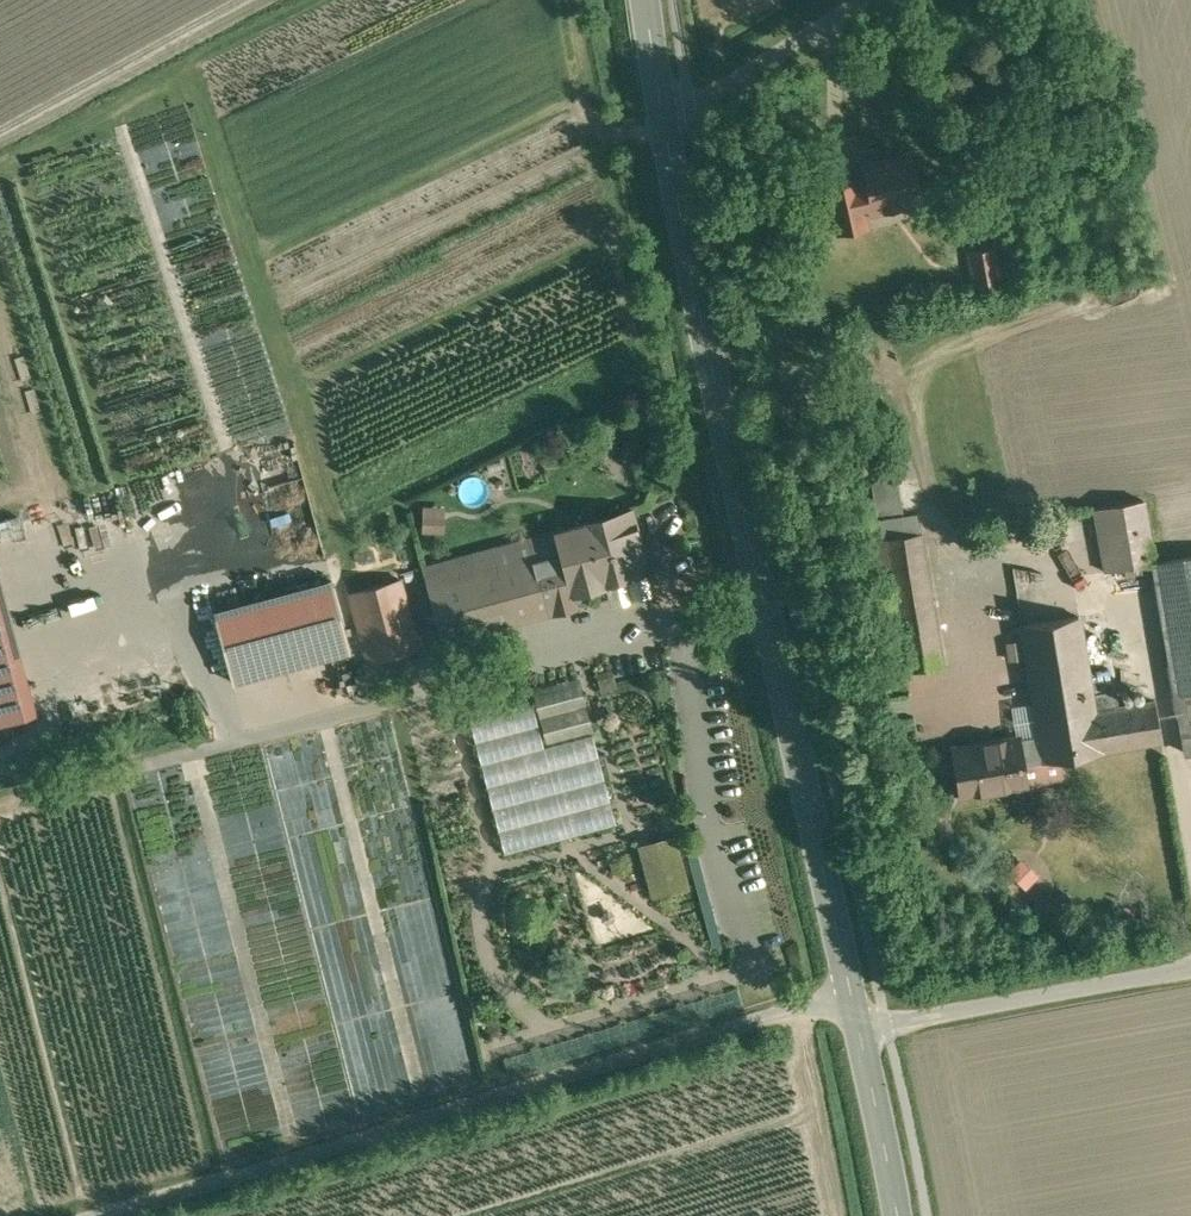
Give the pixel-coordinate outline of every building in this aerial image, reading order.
[(859,161),(863,179),(870,214),(924,203),(913,150),(859,161)] [(863,179),(825,187),(835,233),(873,225),(870,214),(863,179)] [(997,246),(967,251),(973,289),(1003,284),(997,246)] [(900,511),(896,477),(871,481),(876,514),(900,511)] [(1144,501),(1094,510),(1105,571),(1155,562),(1144,501)] [(442,532),(443,505),(420,504),(419,531),(442,532)] [(633,508),(553,529),(570,593),(650,572),(633,508)] [(878,518),(881,538),(918,532),(915,512),(878,518)] [(553,529),(419,564),(440,642),(574,606),(570,593),(553,529)] [(881,538),(870,540),(890,666),(941,658),(921,531),(918,532),(881,538)] [(1186,750),(1190,749),(1190,556),(1155,562),(1186,750)] [(328,577),(210,609),(230,683),(348,651),(328,577)] [(401,577),(346,592),(365,661),(420,646),(401,577)] [(32,712),(0,592),(0,720),(32,712)] [(1034,730),(948,743),(956,798),(1029,788),(1028,781),(1061,776),(1059,757),(1160,743),(1154,700),(1097,708),(1083,613),(1018,622),(1034,730)] [(578,677),(531,689),(545,742),(592,730),(578,677)] [(532,702),(469,718),(504,852),(616,822),(592,734),(544,746),(532,702)] [(660,839),(639,842),(643,871),(664,869),(660,839)] [(1021,856),(1006,869),(1023,888),(1038,874),(1021,856)]
